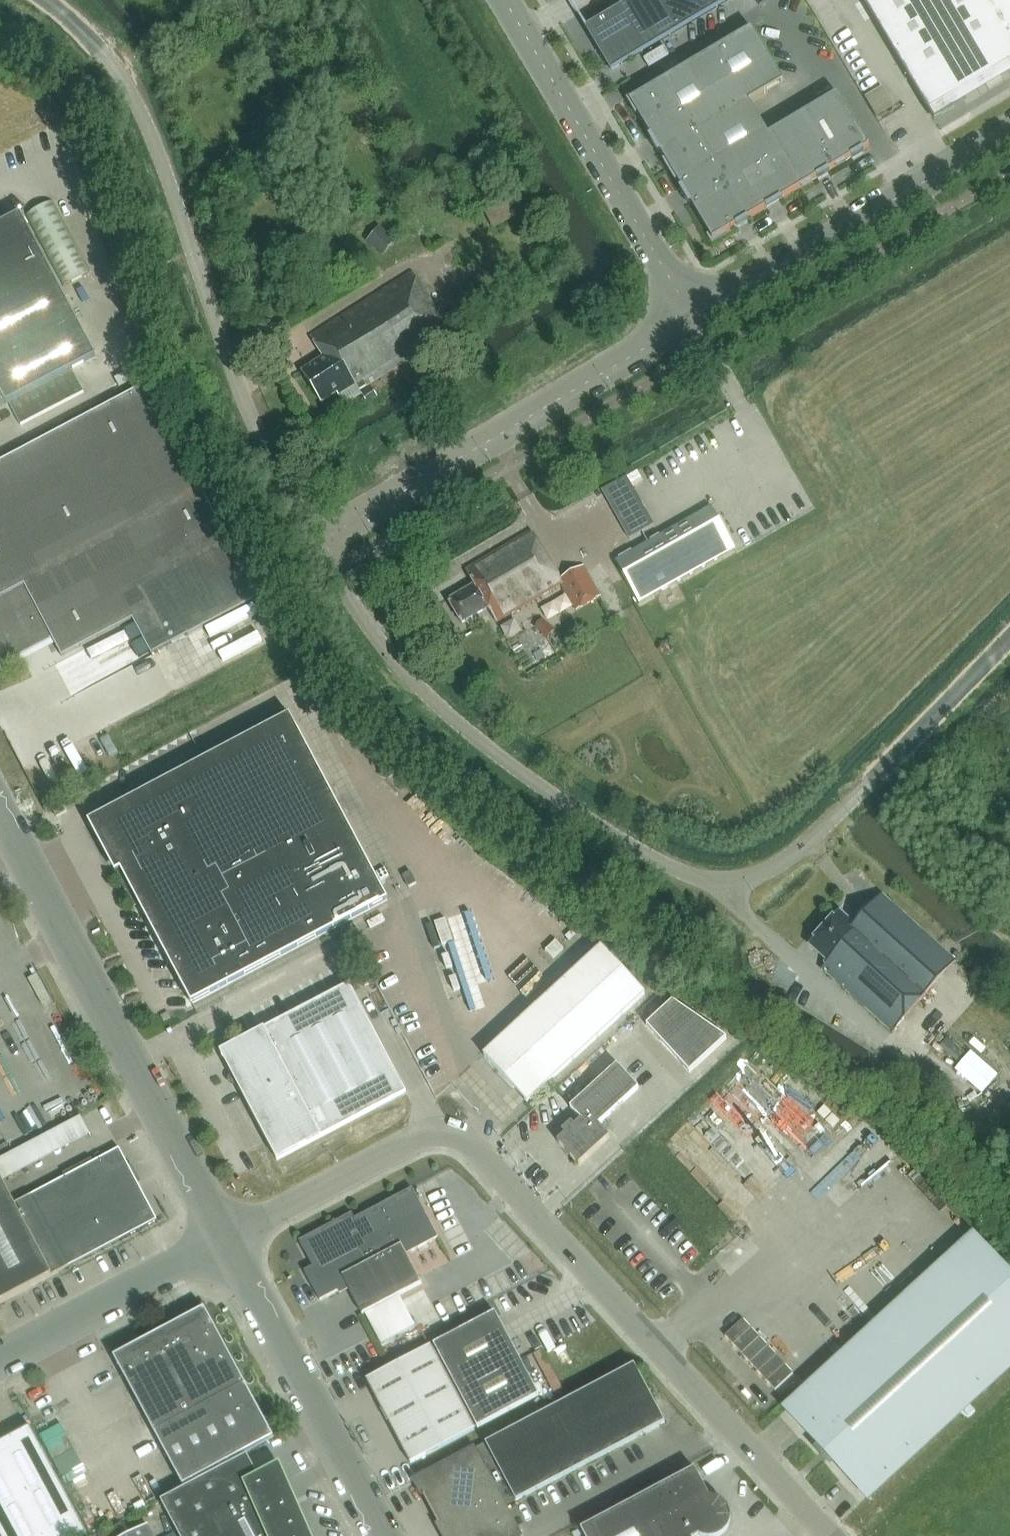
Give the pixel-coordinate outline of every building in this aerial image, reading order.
[(633,29),(646,50),(663,39),(639,0),(635,0),(621,8),(633,29)] [(663,39),(680,29),(663,0),(639,0),(663,39)] [(680,29),(697,19),(686,0),(663,0),(680,29)] [(697,19),(714,9),(709,0),(686,0),(697,19)] [(729,0),(709,0),(714,9),(729,0)] [(873,16),(872,17),(920,98),(930,113),(1009,65),(1009,0),(864,0),(873,16)] [(587,29),(599,50),(633,29),(621,8),(587,29)] [(631,100),(630,101),(651,137),(653,136),(662,151),(660,152),(682,189),(684,188),(693,203),(691,204),(713,240),(737,226),(736,224),(746,218),(747,220),(767,208),(766,206),(779,198),(780,200),(818,178),(817,176),(827,170),(828,172),(852,157),(851,155),(861,149),(862,151),(869,147),(868,146),(837,94),(769,134),(749,102),(784,81),(752,28),(631,100)] [(633,29),(599,50),(611,70),(646,50),(633,29)] [(91,272),(53,201),(26,215),(64,287),(91,272)] [(7,401),(8,404),(19,425),(84,391),(72,370),(97,357),(21,214),(0,225),(0,405),(7,401)] [(394,241),(378,228),(366,244),(382,257),(394,241)] [(322,359),(302,371),(321,401),(337,392),(339,395),(356,385),(360,390),(450,335),(411,272),(310,334),(315,342),(312,343),(322,359)] [(259,597),(146,384),(0,462),(0,666),(53,639),(62,656),(133,619),(152,654),(259,597)] [(372,388),(362,395),(368,404),(378,397),(372,388)] [(702,511),(616,560),(641,603),(692,574),(727,555),(702,511)] [(462,625),(488,609),(497,624),(562,584),(577,609),(601,595),(583,565),(560,579),(531,531),(465,571),(474,586),(448,603),(462,625)] [(547,639),(554,630),(541,619),(534,628),(547,639)] [(290,715),(94,819),(192,1004),(388,900),(290,715)] [(56,817),(67,812),(61,801),(51,806),(56,817)] [(820,970),(892,1034),(956,962),(882,895),(855,925),(840,911),(834,918),(832,916),(812,939),(814,940),(808,947),(826,963),(820,970)] [(556,941),(546,951),(553,959),(564,949),(556,941)] [(528,1103),(646,994),(602,947),(484,1056),(528,1103)] [(277,1160),(407,1092),(350,984),(220,1052),(277,1160)] [(647,1026),(674,1056),(690,1073),(727,1039),(673,1001),(647,1026)] [(962,1067),(988,1092),(1005,1074),(980,1049),(962,1067)] [(565,1134),(557,1141),(579,1165),(610,1136),(599,1125),(639,1088),(617,1065),(570,1108),(581,1119),(575,1125),(572,1122),(562,1131),(565,1134)] [(158,1220),(120,1149),(14,1204),(0,1177),(0,1303),(158,1220)] [(407,1255),(438,1238),(412,1189),(355,1219),(352,1213),(299,1241),(313,1267),(304,1271),(320,1301),(347,1286),(362,1315),(422,1284),(407,1255)] [(786,1409),(867,1498),(1009,1366),(1009,1275),(974,1236),(786,1409)] [(274,1438),(205,1309),(114,1358),(183,1487),(274,1438)] [(411,1463),(475,1429),(474,1428),(476,1426),(477,1428),(539,1396),(495,1312),(434,1345),(435,1347),(432,1348),(431,1346),(367,1380),(411,1463)] [(518,1535),(502,1504),(515,1497),(517,1501),(665,1423),(635,1365),(486,1444),(488,1447),(476,1454),(474,1450),(473,1451),(416,1481),(445,1535),(519,1535),(520,1535),(519,1534),(518,1535)] [(86,1534),(29,1428),(0,1444),(0,1535),(82,1535),(86,1534)] [(284,1525),(299,1517),(291,1502),(276,1510),(266,1491),(281,1483),(273,1468),(258,1476),(256,1472),(255,1473),(247,1459),(248,1458),(247,1456),(161,1502),(179,1535),(290,1535),(284,1525)] [(581,1530),(584,1535),(721,1535),(727,1531),(730,1524),(730,1516),(728,1509),(724,1503),(717,1499),(710,1497),(695,1469),(581,1530)] [(98,1535),(124,1535),(126,1535),(121,1524),(98,1535)] [(148,1525),(128,1535),(153,1535),(148,1525)]
